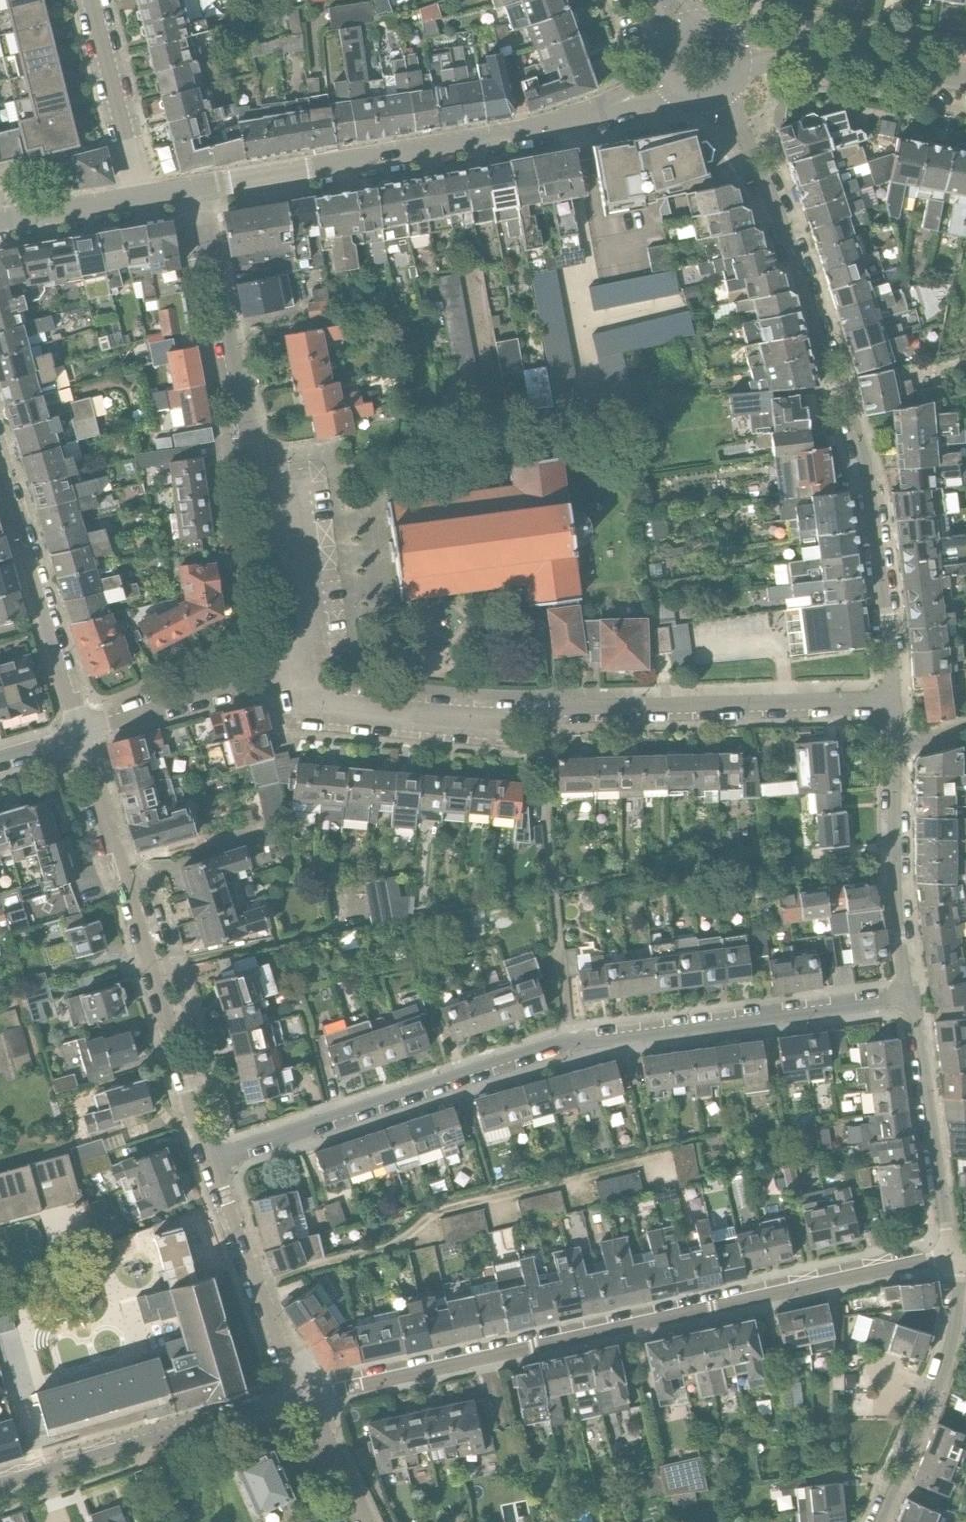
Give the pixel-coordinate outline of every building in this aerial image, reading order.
[(42,1),(42,0),(0,0),(0,12),(42,1)] [(197,33),(209,31),(205,18),(196,21),(190,0),(137,0),(149,47),(197,33)] [(381,14),(395,9),(392,0),(375,0),(381,14)] [(518,0),(492,0),(495,8),(518,0)] [(568,10),(566,3),(568,0),(518,0),(495,8),(495,10),(505,7),(509,18),(508,19),(511,29),(511,28),(511,29),(568,10)] [(47,23),(42,1),(0,12),(0,35),(47,23)] [(373,17),(371,2),(329,8),(332,29),(339,28),(359,26),(374,24),(373,17)] [(422,24),(441,18),(437,3),(420,9),(422,24)] [(303,34),(302,28),(297,7),(287,10),(293,36),(303,34)] [(536,49),(577,35),(573,25),(577,21),(574,12),(569,11),(568,10),(511,29),(512,31),(525,27),(533,50),(536,49)] [(53,45),(47,23),(0,35),(0,42),(4,57),(53,45)] [(477,71),(487,120),(511,116),(515,109),(499,48),(512,45),(506,25),(492,27),(496,42),(483,43),(486,62),(476,64),(477,71)] [(362,42),(359,26),(339,28),(345,70),(347,81),(356,141),(391,135),(383,85),(382,78),(368,81),(362,42)] [(155,70),(197,60),(203,58),(197,33),(149,47),(155,70)] [(305,46),(303,34),(293,36),(289,37),(277,40),(279,51),(279,54),(285,53),(305,52),(305,46)] [(554,70),(585,59),(582,49),(586,44),(583,36),(577,35),(536,49),(541,64),(518,71),(521,81),(554,70)] [(279,51),(277,40),(251,45),(254,57),(279,51)] [(9,79),(58,67),(53,45),(4,57),(9,79)] [(462,124),(487,120),(477,71),(468,73),(466,66),(464,45),(450,47),(453,68),(462,124)] [(415,131),(440,127),(430,74),(422,75),(421,69),(420,70),(417,54),(404,56),(404,59),(415,131)] [(391,135),(415,131),(404,59),(391,61),(395,83),(383,85),(391,135)] [(554,70),(565,99),(596,89),(599,84),(595,73),(590,71),(585,59),(554,70)] [(161,96),(203,85),(200,72),(197,60),(155,70),(161,96)] [(14,101),(63,89),(58,67),(9,79),(14,101)] [(440,127),(462,124),(453,68),(440,70),(440,72),(430,74),(440,127)] [(528,112),(565,99),(554,70),(521,81),(528,112)] [(332,144),(356,141),(347,81),(334,82),(335,92),(328,92),(328,93),(332,144)] [(168,120),(211,109),(209,100),(206,100),(203,85),(161,96),(168,120)] [(20,122),(69,110),(63,89),(14,101),(20,122)] [(312,148),(332,144),(328,93),(308,96),(308,99),(312,148)] [(290,152),(312,148),(308,99),(285,101),(290,152)] [(290,152),(285,101),(261,103),(262,107),(266,156),(290,152)] [(207,134),(239,126),(237,111),(235,103),(211,109),(168,120),(173,142),(207,134)] [(244,160),(266,156),(262,107),(237,111),(239,126),(244,160)] [(20,122),(21,127),(28,156),(77,144),(69,110),(20,122)] [(789,164),(857,143),(866,140),(866,139),(873,137),(872,137),(871,133),(864,134),(860,130),(853,132),(848,129),(843,111),(821,117),(812,113),(803,116),(797,125),(788,128),(788,127),(778,130),(789,164)] [(214,165),(244,160),(239,126),(207,134),(214,165)] [(28,156),(21,127),(0,132),(0,163),(28,156)] [(695,128),(634,139),(592,147),(605,217),(646,209),(646,205),(657,202),(657,200),(665,198),(667,198),(687,193),(687,194),(694,192),(711,189),(704,163),(710,161),(712,149),(704,140),(698,142),(695,128)] [(177,172),(214,165),(207,134),(173,142),(173,143),(170,144),(177,172)] [(903,195),(917,198),(928,142),(927,141),(926,143),(923,141),(924,139),(922,136),(914,135),(911,137),(910,139),(898,137),(895,153),(889,181),(885,204),(889,216),(898,219),(903,195)] [(942,202),(944,202),(955,148),(943,146),(943,143),(941,139),(933,138),(930,140),(929,142),(928,142),(917,198),(927,199),(921,228),(936,231),(942,202)] [(851,168),(867,163),(866,162),(862,147),(859,148),(857,143),(789,164),(796,186),(851,168)] [(964,236),(965,227),(965,144),(958,143),(956,145),(955,148),(944,202),(953,204),(947,233),(964,236)] [(82,187),(97,184),(109,182),(110,182),(112,180),(112,177),(105,150),(90,154),(86,154),(85,153),(74,156),(77,166),(72,168),(75,177),(79,176),(82,187)] [(557,254),(559,267),(583,263),(581,250),(576,233),(570,198),(577,197),(585,196),(575,150),(567,151),(534,157),(543,208),(551,206),(550,202),(552,201),(562,253),(557,254)] [(866,162),(867,163),(870,174),(855,179),(851,168),(796,186),(804,208),(859,190),(889,181),(895,153),(866,162)] [(521,237),(524,251),(544,247),(541,229),(538,229),(535,214),(544,213),(543,208),(534,157),(508,161),(521,237)] [(510,239),(521,237),(508,161),(500,163),(499,159),(488,161),(489,165),(485,166),(495,218),(496,223),(507,221),(510,239)] [(472,224),(495,218),(485,166),(477,167),(476,164),(467,166),(467,169),(463,170),(472,224)] [(464,226),(472,224),(463,170),(455,172),(455,168),(445,170),(445,174),(441,174),(450,229),(464,226)] [(431,232),(450,229),(441,174),(433,176),(432,172),(423,174),(423,178),(420,178),(429,234),(431,233),(431,232)] [(410,237),(429,234),(420,178),(412,179),(411,176),(401,178),(402,181),(399,182),(410,251),(413,250),(410,237)] [(400,252),(410,251),(399,182),(390,184),(389,180),(378,182),(379,185),(374,186),(385,247),(399,245),(400,252)] [(711,189),(694,192),(699,216),(740,206),(736,189),(729,184),(711,189)] [(388,263),(385,247),(374,186),(355,190),(364,242),(372,241),(375,264),(388,263)] [(364,243),(364,242),(355,190),(334,193),(347,270),(359,269),(355,245),(355,244),(364,243)] [(810,228),(865,211),(859,190),(804,208),(810,228)] [(335,272),(347,270),(334,193),(313,197),(322,251),(331,249),(335,272)] [(325,268),(322,251),(313,197),(286,201),(296,256),(299,273),(325,268)] [(280,259),(296,256),(286,201),(271,204),(254,207),(228,212),(224,219),(227,234),(232,257),(234,268),(263,262),(280,259)] [(702,239),(753,227),(749,210),(740,206),(699,216),(691,217),(696,241),(702,239)] [(817,248),(855,236),(853,228),(869,222),(865,211),(810,228),(817,248)] [(145,225),(158,301),(159,310),(158,310),(163,336),(185,333),(181,307),(166,309),(164,294),(183,291),(172,227),(166,222),(145,225)] [(144,302),(158,301),(145,225),(119,230),(131,275),(138,300),(143,299),(144,302)] [(708,261),(764,248),(760,231),(753,227),(702,239),(708,261)] [(121,277),(131,275),(119,230),(96,234),(110,293),(111,295),(119,293),(117,287),(123,286),(121,277)] [(895,238),(888,240),(887,242),(886,244),(885,244),(884,246),(883,246),(881,247),(879,247),(877,247),(875,246),(874,245),(872,244),(871,242),(871,241),(871,240),(871,239),(871,237),(871,236),(872,234),(871,231),(855,236),(817,248),(824,269),(878,252),(898,246),(895,238)] [(87,298),(110,293),(96,234),(72,238),(81,276),(87,298)] [(66,278),(81,276),(72,238),(44,242),(56,285),(67,282),(66,278)] [(44,287),(56,285),(44,242),(18,247),(29,293),(31,301),(31,303),(39,301),(39,299),(45,291),(44,287)] [(647,246),(652,272),(671,268),(667,243),(647,246)] [(29,293),(18,247),(2,250),(0,250),(0,300),(11,297),(29,293)] [(726,282),(776,269),(771,252),(764,248),(708,261),(697,264),(700,273),(705,272),(706,275),(723,270),(726,282)] [(830,289),(882,273),(884,272),(878,252),(824,269),(830,289)] [(545,270),(559,267),(557,254),(543,256),(545,270)] [(288,275),(299,273),(296,256),(280,259),(263,262),(266,277),(237,283),(243,316),(284,308),(294,306),(288,275)] [(747,299),(788,290),(783,274),(776,269),(726,282),(728,293),(745,289),(747,299)] [(532,287),(558,282),(556,270),(530,274),(532,287)] [(674,270),(662,273),(667,297),(679,294),(674,270)] [(662,273),(650,275),(655,299),(667,297),(662,273)] [(837,310),(891,293),(889,287),(887,283),(886,283),(882,273),(830,289),(837,310)] [(439,288),(460,284),(458,274),(437,277),(439,288)] [(650,275),(638,278),(643,302),(655,299),(650,275)] [(638,278),(625,280),(630,304),(643,302),(638,278)] [(625,280),(613,283),(618,307),(630,304),(625,280)] [(534,298),(560,293),(558,282),(532,287),(534,298)] [(613,283),(601,285),(606,309),(618,307),(613,283)] [(441,298),(462,294),(460,284),(439,288),(441,298)] [(601,285),(589,288),(594,312),(606,309),(601,285)] [(686,300),(702,295),(699,286),(683,290),(686,300)] [(329,300),(327,287),(312,290),(313,302),(329,300)] [(756,320),(798,310),(795,294),(788,290),(747,299),(713,307),(716,317),(736,314),(737,314),(754,310),(756,319),(756,320)] [(843,331),(881,319),(906,310),(899,290),(891,293),(837,310),(843,331)] [(26,322),(22,310),(27,309),(25,302),(31,301),(29,293),(11,297),(0,300),(0,330),(26,322)] [(537,310),(562,305),(560,293),(534,298),(537,310)] [(443,309),(464,305),(462,294),(441,298),(443,309)] [(329,300),(313,302),(307,303),(310,319),(331,316),(329,300)] [(445,319),(466,316),(464,305),(443,309),(445,319)] [(539,322),(564,317),(562,305),(537,310),(539,322)] [(747,346),(804,332),(798,310),(756,320),(733,325),(734,329),(743,327),(747,346)] [(689,311),(677,314),(683,338),(695,335),(689,311)] [(290,360),(327,353),(325,342),(344,338),(342,324),(345,324),(343,314),(331,316),(310,319),(312,330),(286,335),(290,360)] [(677,314),(665,317),(671,341),(683,338),(677,314)] [(30,347),(27,337),(55,329),(51,315),(26,322),(0,330),(0,356),(30,347)] [(493,328),(501,327),(499,315),(491,317),(493,328)] [(447,330),(468,327),(466,316),(445,319),(447,330)] [(541,334),(567,329),(564,317),(539,322),(541,334)] [(665,317),(653,320),(658,344),(671,341),(665,317)] [(850,352),(905,334),(901,323),(884,329),(881,319),(843,331),(850,352)] [(653,320),(640,323),(646,347),(658,344),(653,320)] [(640,323),(628,326),(634,350),(646,347),(640,323)] [(628,326),(616,329),(622,353),(634,350),(628,326)] [(449,341),(469,337),(468,327),(447,330),(449,341)] [(544,346),(569,341),(567,329),(541,334),(544,346)] [(616,329),(604,332),(610,356),(622,353),(616,329)] [(604,332),(592,335),(598,359),(610,356),(604,332)] [(749,369),(810,354),(804,332),(747,346),(744,347),(747,357),(746,357),(749,369)] [(905,334),(850,352),(856,373),(894,361),(890,351),(894,350),(895,352),(909,348),(905,334)] [(451,351),(471,348),(469,337),(449,341),(451,351)] [(174,389),(204,383),(197,346),(176,350),(174,338),(150,342),(152,356),(167,354),(174,389)] [(517,338),(496,342),(498,353),(501,365),(502,375),(523,371),(521,361),(519,350),(517,338)] [(546,358),(572,353),(569,341),(544,346),(546,358)] [(54,365),(51,352),(44,354),(41,343),(30,347),(0,356),(0,380),(54,365)] [(453,362),(473,358),(471,348),(451,351),(453,362)] [(318,385),(333,382),(327,353),(290,360),(293,377),(291,377),(294,391),(302,390),(318,387),(318,385)] [(548,370),(574,365),(572,353),(546,358),(548,370)] [(610,356),(598,359),(601,371),(625,365),(622,353),(610,356)] [(751,392),(771,391),(818,385),(810,354),(749,369),(752,379),(748,382),(751,392)] [(455,372),(476,369),(473,358),(453,362),(455,372)] [(58,390),(60,389),(54,365),(0,380),(0,381),(7,405),(58,390)] [(551,382),(576,377),(574,365),(548,370),(551,382)] [(625,365),(601,371),(604,383),(628,377),(625,365)] [(546,367),(523,371),(526,384),(528,396),(530,409),(553,406),(546,367)] [(931,402),(943,400),(940,385),(913,391),(911,380),(900,382),(897,368),(858,376),(866,416),(890,411),(931,402)] [(457,383),(477,380),(476,369),(455,372),(457,383)] [(523,371),(502,375),(503,377),(505,388),(507,400),(509,413),(530,409),(528,396),(526,384),(523,371)] [(553,394),(578,389),(576,377),(551,382),(553,394)] [(628,377),(604,383),(607,395),(631,389),(628,377)] [(459,394),(479,390),(477,380),(457,383),(459,394)] [(306,413),(362,402),(360,391),(341,394),(339,381),(333,382),(318,385),(318,387),(302,390),(306,413)] [(204,383),(174,389),(156,393),(158,403),(167,401),(168,408),(181,406),(185,427),(211,421),(204,383)] [(578,389),(553,394),(555,406),(581,401),(578,389)] [(631,389),(607,395),(610,408),(634,401),(631,389)] [(69,409),(74,423),(91,419),(88,407),(86,398),(62,405),(58,390),(7,405),(5,409),(7,417),(10,419),(13,426),(69,409)] [(461,405),(481,401),(479,390),(459,394),(461,405)] [(757,435),(810,428),(810,423),(813,423),(811,413),(808,413),(807,408),(799,409),(797,396),(772,400),(771,391),(751,392),(729,394),(731,416),(749,414),(752,434),(757,433),(757,435)] [(362,402),(306,413),(307,416),(313,415),(314,422),(312,422),(314,432),(316,432),(318,439),(354,432),(351,420),(374,415),(372,400),(362,402)] [(463,415),(483,411),(481,401),(461,405),(463,415)] [(956,412),(933,414),(931,402),(890,411),(893,429),(957,424),(957,418),(956,412)] [(21,455),(78,438),(74,423),(69,409),(13,426),(21,455)] [(465,426),(485,422),(483,411),(463,415),(463,418),(465,426)] [(895,449),(947,444),(965,442),(964,424),(957,424),(893,429),(895,449)] [(177,446),(215,439),(212,426),(175,432),(177,446)] [(773,455),(828,447),(827,439),(819,434),(811,435),(810,428),(757,435),(759,448),(772,446),(773,455)] [(30,484),(77,473),(72,456),(74,455),(70,443),(78,440),(78,438),(21,455),(30,484)] [(897,467),(961,464),(960,451),(948,452),(947,444),(895,449),(897,467)] [(780,501),(835,493),(828,447),(773,455),(774,456),(780,501)] [(172,488),(206,483),(204,467),(210,466),(209,457),(203,457),(183,460),(181,448),(134,454),(138,469),(169,465),(172,488)] [(400,592),(401,599),(527,582),(530,605),(552,602),(553,609),(548,610),(555,656),(585,652),(585,651),(590,651),(590,662),(601,662),(601,669),(648,668),(646,617),(598,618),(598,619),(582,620),(580,599),(581,599),(580,596),(581,596),(577,566),(579,565),(581,563),(581,561),(581,558),(580,555),(577,552),(574,551),(574,546),(577,545),(580,544),(585,541),(587,536),(590,530),(589,522),(588,520),(585,515),(581,511),(574,508),(572,507),(568,507),(568,499),(571,497),(572,493),(572,489),(570,487),(568,485),(564,484),(561,457),(511,464),(514,486),(388,502),(389,510),(386,510),(388,524),(391,523),(393,541),(389,541),(392,561),(396,560),(398,578),(395,578),(397,592),(400,592)] [(900,490),(949,488),(963,486),(961,469),(961,464),(897,467),(900,490)] [(37,508),(101,492),(97,477),(83,481),(80,472),(77,473),(30,484),(37,508)] [(175,514),(209,509),(207,493),(213,492),(212,482),(206,483),(172,488),(175,514)] [(896,519),(952,512),(949,488),(900,490),(892,492),(896,519)] [(44,530),(83,521),(80,510),(99,506),(114,504),(111,490),(101,492),(37,508),(44,530)] [(789,520),(852,511),(850,491),(835,493),(780,501),(778,501),(780,520),(789,520)] [(215,508),(209,509),(175,514),(179,538),(175,539),(178,558),(204,554),(202,537),(213,536),(211,519),(217,518),(215,508)] [(800,537),(855,530),(852,511),(789,520),(790,530),(791,537),(800,537)] [(965,534),(965,512),(952,514),(952,512),(896,519),(898,543),(965,534)] [(666,537),(663,517),(642,520),(644,541),(666,537)] [(51,554),(120,538),(119,530),(106,533),(105,528),(86,532),(83,521),(44,530),(51,554)] [(802,560),(858,553),(855,530),(800,537),(801,547),(800,548),(802,560)] [(965,554),(965,547),(965,534),(898,543),(901,562),(965,554)] [(10,556),(4,535),(0,536),(0,559),(10,556)] [(58,577),(96,567),(93,557),(113,553),(111,547),(122,545),(120,538),(51,554),(58,577)] [(661,550),(662,557),(684,554),(683,547),(661,550)] [(791,584),(861,575),(858,553),(802,560),(789,562),(791,584)] [(952,576),(965,574),(965,554),(901,562),(902,575),(903,582),(952,576)] [(19,587),(11,562),(0,565),(0,593),(19,587)] [(183,597),(219,592),(220,592),(216,564),(196,567),(195,562),(177,565),(180,581),(181,581),(183,597)] [(65,601),(131,584),(129,577),(120,579),(119,574),(100,578),(96,567),(58,577),(65,601)] [(800,608),(864,599),(861,575),(791,584),(766,587),(768,601),(786,598),(788,610),(800,608)] [(906,605),(955,599),(952,576),(903,582),(906,605)] [(71,623),(110,612),(107,602),(140,595),(137,582),(131,584),(65,601),(71,623)] [(0,593),(0,623),(27,616),(19,587),(0,593)] [(178,602),(179,604),(192,630),(222,615),(219,592),(183,597),(184,600),(178,602)] [(864,599),(800,608),(807,656),(870,646),(864,599)] [(909,630),(958,624),(955,599),(906,605),(909,630)] [(677,622),(676,622),(673,601),(650,603),(654,628),(668,626),(677,625),(677,622)] [(152,650),(192,630),(179,604),(157,615),(155,612),(137,621),(152,650)] [(81,648),(120,634),(112,611),(110,612),(71,623),(81,648)] [(670,637),(689,634),(688,623),(677,625),(668,626),(670,637)] [(912,650),(961,645),(958,624),(909,630),(912,650)] [(671,647),(670,637),(668,626),(654,628),(657,653),(672,652),(671,647)] [(131,645),(138,641),(133,631),(127,634),(131,645)] [(120,634),(81,648),(90,674),(93,673),(94,674),(95,674),(96,676),(108,672),(107,669),(129,661),(124,647),(129,645),(124,634),(121,636),(120,634)] [(671,647),(691,645),(689,634),(670,637),(671,647)] [(672,658),(692,656),(691,645),(671,647),(672,652),(672,658)] [(913,675),(949,672),(958,671),(957,661),(963,660),(962,645),(961,645),(912,650),(913,675)] [(674,669),(694,667),(692,656),(672,658),(674,669)] [(36,709),(31,691),(38,689),(29,657),(0,665),(0,720),(36,709)] [(949,672),(913,675),(914,689),(924,688),(928,722),(954,718),(949,672)] [(219,741),(268,728),(263,707),(258,704),(211,716),(214,732),(209,733),(211,743),(219,741)] [(268,728),(219,741),(226,768),(272,756),(269,743),(272,742),(268,728)] [(114,769),(148,760),(171,754),(168,744),(162,745),(159,731),(112,743),(109,748),(114,769)] [(807,794),(838,791),(835,741),(796,744),(798,784),(785,785),(786,795),(807,794)] [(962,760),(962,746),(940,751),(918,757),(914,763),(915,763),(915,774),(939,774),(965,774),(965,760),(962,760)] [(296,825),(317,827),(323,766),(290,763),(287,752),(274,755),(275,759),(280,782),(280,783),(288,784),(288,789),(294,790),(293,799),(292,799),(292,811),(293,811),(296,825)] [(667,792),(692,791),(691,755),(682,755),(682,752),(667,752),(667,755),(666,755),(667,792)] [(717,754),(718,797),(741,797),(741,788),(742,788),(742,798),(757,798),(756,757),(741,757),(741,753),(717,754)] [(619,797),(642,797),(641,756),(630,756),(630,754),(621,754),(622,757),(618,757),(619,797)] [(718,802),(718,797),(717,754),(691,755),(692,791),(692,802),(718,802)] [(667,796),(667,792),(666,755),(641,756),(642,797),(667,796)] [(567,799),(594,798),(593,757),(558,759),(558,763),(555,763),(555,775),(558,775),(560,806),(567,806),(567,799)] [(594,798),(619,797),(618,757),(593,757),(594,798)] [(280,782),(275,759),(252,764),(257,787),(280,782)] [(121,792),(169,779),(166,767),(152,771),(148,760),(114,769),(121,792)] [(343,819),(344,813),(349,768),(323,766),(317,827),(318,827),(319,817),(343,819)] [(356,821),(368,822),(373,771),(361,769),(361,767),(352,766),(352,768),(349,768),(344,813),(357,814),(356,821)] [(378,810),(392,812),(396,772),(393,772),(393,770),(384,770),(384,771),(373,771),(368,822),(367,828),(377,829),(378,810)] [(392,812),(417,814),(420,774),(396,772),(392,812)] [(441,820),(442,818),(445,777),(420,774),(417,814),(416,818),(441,820)] [(956,794),(956,786),(965,785),(965,774),(939,774),(915,774),(915,794),(956,794)] [(127,814),(175,802),(185,799),(181,787),(185,786),(182,775),(169,779),(121,792),(127,814)] [(442,818),(465,820),(469,779),(445,777),(442,818)] [(465,820),(489,823),(493,781),(469,779),(465,820)] [(493,781),(489,823),(489,825),(513,827),(514,818),(515,819),(513,842),(530,843),(528,806),(521,806),(518,806),(520,784),(493,781)] [(268,835),(291,830),(280,783),(280,782),(257,787),(268,835)] [(838,791),(807,794),(810,814),(816,813),(819,847),(848,846),(845,811),(839,811),(838,791)] [(965,818),(965,794),(956,794),(915,794),(915,816),(965,818)] [(35,847),(57,840),(55,831),(59,830),(49,795),(36,799),(37,802),(24,806),(35,847)] [(175,802),(127,814),(137,852),(196,834),(188,804),(178,807),(175,802)] [(37,856),(35,847),(24,806),(1,813),(13,860),(13,862),(25,858),(37,856)] [(13,860),(1,813),(0,813),(0,874),(5,873),(2,863),(13,860)] [(956,839),(955,830),(965,830),(965,818),(915,816),(915,839),(956,839)] [(8,925),(10,934),(31,927),(24,902),(49,895),(47,890),(61,885),(62,886),(64,886),(63,883),(77,879),(66,838),(57,840),(35,847),(37,856),(44,881),(0,895),(0,899),(8,925)] [(956,860),(956,851),(965,851),(965,839),(956,839),(915,839),(915,861),(956,860)] [(188,895),(239,879),(236,872),(252,867),(246,848),(182,868),(190,893),(187,893),(188,895)] [(955,884),(956,872),(965,872),(965,860),(956,860),(915,861),(916,882),(955,884)] [(195,918),(251,901),(249,896),(257,893),(251,875),(239,879),(188,895),(195,918)] [(366,893),(388,890),(386,879),(365,882),(366,893)] [(849,933),(884,928),(878,886),(870,882),(843,886),(847,917),(829,916),(832,936),(840,934),(849,933)] [(916,882),(919,906),(954,901),(953,897),(962,896),(962,894),(961,883),(955,884),(916,882)] [(802,920),(829,916),(847,917),(843,886),(827,888),(799,892),(799,890),(779,893),(779,895),(778,895),(781,923),(783,923),(783,924),(803,922),(802,920)] [(368,904),(389,901),(388,890),(366,893),(368,904)] [(265,896),(251,901),(195,918),(196,921),(199,920),(206,945),(271,924),(262,901),(266,900),(265,896)] [(389,901),(368,904),(370,915),(391,912),(389,901)] [(921,926),(957,921),(954,901),(919,906),(921,926)] [(63,918),(70,942),(47,949),(51,965),(107,948),(105,943),(107,943),(105,935),(103,936),(98,920),(85,923),(82,912),(63,918)] [(372,926),(393,923),(391,912),(370,915),(372,926)] [(924,946),(960,941),(957,921),(921,926),(924,946)] [(884,928),(849,933),(849,935),(851,934),(854,961),(862,960),(863,963),(889,960),(884,928)] [(757,957),(769,955),(765,929),(754,931),(757,957)] [(722,947),(727,981),(751,977),(746,940),(745,934),(722,937),(722,947)] [(840,934),(832,936),(825,937),(831,968),(846,966),(840,934)] [(704,984),(727,981),(722,947),(712,948),(712,939),(697,940),(699,950),(704,984)] [(927,966),(962,962),(960,941),(924,946),(927,966)] [(656,990),(680,987),(675,953),(667,953),(666,945),(650,947),(651,957),(656,990)] [(799,989),(794,956),(793,945),(782,947),(783,957),(769,959),(773,993),(799,989)] [(609,997),(603,956),(603,954),(589,956),(591,967),(578,969),(576,949),(564,950),(567,977),(579,975),(582,1000),(609,997)] [(680,987),(704,984),(699,950),(675,953),(680,987)] [(609,997),(633,993),(629,959),(627,960),(626,953),(603,956),(609,997)] [(794,956),(799,989),(822,986),(817,953),(794,956)] [(633,993),(656,990),(651,957),(629,959),(633,993)] [(930,986),(965,981),(962,962),(927,966),(930,986)] [(224,1009),(263,997),(279,992),(273,974),(270,974),(266,963),(215,980),(216,985),(214,986),(217,997),(220,996),(224,1009)] [(508,975),(509,977),(522,1016),(525,1015),(525,1016),(532,1014),(532,1012),(547,1007),(536,976),(539,975),(535,966),(508,975)] [(27,991),(49,984),(46,972),(23,978),(27,991)] [(509,1020),(522,1016),(509,977),(485,985),(498,1024),(502,1022),(502,1024),(510,1021),(509,1020)] [(965,1005),(965,981),(930,986),(931,997),(932,1006),(942,1005),(942,1008),(965,1005)] [(47,1021),(42,1002),(53,999),(49,984),(27,991),(36,1024),(47,1021)] [(117,984),(85,995),(84,993),(79,994),(79,995),(67,999),(71,1012),(69,1012),(73,1026),(75,1026),(76,1027),(88,1024),(93,1023),(92,1021),(125,1012),(121,998),(123,996),(121,989),(118,988),(117,984)] [(451,1039),(474,1032),(462,992),(458,984),(455,985),(459,997),(453,999),(452,994),(446,993),(443,991),(441,994),(438,999),(441,1007),(440,1007),(451,1039)] [(494,1025),(498,1024),(485,985),(462,992),(474,1032),(486,1028),(487,1029),(494,1027),(494,1025)] [(392,1011),(394,1019),(406,1055),(430,1047),(420,1016),(427,1014),(421,993),(403,999),(405,1007),(392,1011)] [(229,1032),(270,1022),(263,997),(224,1009),(225,1012),(223,1013),(225,1021),(227,1021),(229,1032)] [(965,1045),(965,1005),(942,1008),(944,1021),(934,1022),(938,1049),(965,1045)] [(383,1062),(406,1055),(394,1019),(386,1022),(384,1019),(381,1018),(370,1022),(373,1030),(383,1062)] [(235,1055),(276,1045),(270,1022),(229,1032),(235,1055)] [(32,1061),(24,1023),(10,1026),(18,1064),(32,1061)] [(833,1054),(846,1052),(843,1029),(830,1031),(833,1054)] [(337,1077),(361,1070),(350,1037),(346,1030),(328,1035),(330,1041),(327,1045),(337,1077)] [(361,1070),(383,1062),(373,1030),(350,1037),(361,1070)] [(130,1031),(102,1040),(101,1036),(90,1039),(91,1040),(87,1042),(91,1060),(96,1059),(96,1060),(107,1057),(110,1066),(138,1057),(130,1031)] [(801,1035),(807,1072),(808,1080),(824,1077),(823,1070),(832,1069),(827,1031),(801,1035)] [(786,1075),(807,1072),(801,1035),(778,1038),(782,1070),(785,1070),(786,1075)] [(860,1067),(901,1061),(898,1039),(857,1043),(860,1067)] [(737,1044),(743,1086),(744,1093),(769,1090),(762,1040),(737,1044)] [(241,1078),(280,1070),(279,1065),(283,1063),(279,1044),(276,1045),(235,1055),(241,1078)] [(721,1089),(743,1086),(737,1044),(714,1047),(719,1084),(720,1084),(721,1089)] [(965,1072),(965,1045),(938,1049),(941,1071),(965,1072)] [(711,1086),(719,1084),(714,1047),(689,1050),(694,1084),(695,1083),(697,1097),(712,1095),(711,1086)] [(671,1087),(694,1084),(689,1050),(666,1053),(671,1087)] [(646,1091),(671,1087),(666,1053),(642,1057),(646,1091)] [(590,1067),(600,1099),(623,1093),(615,1060),(590,1067)] [(870,1091),(904,1086),(901,1061),(860,1067),(855,1068),(857,1084),(865,1083),(866,1092),(870,1091)] [(568,1073),(577,1105),(600,1099),(590,1067),(568,1073)] [(280,1070),(241,1078),(242,1082),(240,1083),(242,1091),(244,1091),(247,1103),(293,1091),(291,1082),(283,1084),(280,1070)] [(965,1098),(965,1072),(941,1071),(939,1072),(944,1096),(965,1098)] [(554,1116),(578,1109),(577,1105),(568,1073),(544,1080),(554,1116)] [(56,1094),(79,1087),(74,1074),(52,1080),(56,1094)] [(119,1121),(118,1118),(153,1108),(149,1095),(151,1092),(149,1085),(146,1083),(145,1079),(122,1086),(118,1084),(110,1086),(109,1088),(103,1090),(104,1093),(93,1096),(97,1110),(81,1115),(83,1120),(84,1119),(87,1130),(86,1130),(87,1134),(121,1124),(120,1120),(119,1121)] [(547,1118),(554,1116),(544,1080),(521,1086),(532,1123),(533,1127),(546,1126),(547,1118)] [(522,1126),(532,1123),(521,1086),(498,1092),(507,1125),(509,1135),(524,1131),(522,1126)] [(873,1114),(907,1109),(904,1086),(870,1091),(873,1114)] [(475,1099),(484,1131),(507,1125),(498,1092),(475,1099)] [(965,1121),(965,1098),(944,1096),(946,1120),(965,1121)] [(429,1114),(441,1150),(443,1156),(459,1151),(457,1145),(465,1142),(464,1138),(453,1106),(429,1114)] [(862,1143),(910,1134),(907,1109),(873,1114),(868,1115),(870,1123),(860,1124),(862,1143)] [(433,1153),(441,1150),(429,1114),(406,1122),(420,1165),(435,1159),(433,1153)] [(949,1136),(965,1137),(965,1121),(946,1120),(949,1136)] [(399,1172),(420,1165),(406,1122),(384,1129),(394,1162),(396,1162),(399,1172)] [(392,1163),(394,1162),(384,1129),(361,1137),(374,1176),(375,1175),(377,1182),(391,1177),(389,1171),(394,1169),(392,1163)] [(887,1164),(914,1159),(910,1134),(862,1143),(856,1144),(863,1154),(865,1167),(878,1165),(887,1164)] [(949,1136),(949,1138),(951,1151),(965,1151),(965,1137),(949,1136)] [(351,1183),(374,1176),(361,1137),(338,1144),(351,1183)] [(76,1162),(107,1151),(103,1140),(102,1138),(71,1149),(76,1162)] [(674,1161),(695,1156),(693,1143),(671,1148),(674,1161)] [(332,1190),(351,1183),(338,1144),(315,1152),(326,1184),(329,1183),(332,1190)] [(112,1166),(113,1168),(111,1169),(112,1172),(113,1171),(115,1178),(114,1179),(115,1183),(117,1182),(121,1193),(124,1192),(175,1173),(175,1172),(178,1171),(173,1158),(170,1159),(166,1148),(135,1158),(134,1155),(120,1161),(120,1162),(112,1166)] [(112,1166),(107,1151),(76,1162),(81,1180),(111,1169),(113,1168),(112,1166)] [(85,1204),(80,1188),(78,1189),(68,1153),(0,1172),(0,1221),(73,1201),(74,1207),(85,1204)] [(695,1156),(674,1161),(676,1173),(698,1169),(695,1156)] [(886,1214),(894,1213),(902,1212),(901,1209),(903,1209),(903,1204),(920,1202),(914,1159),(887,1164),(878,1165),(880,1185),(884,1211),(886,1211),(886,1214)] [(782,1168),(784,1178),(797,1175),(795,1165),(782,1168)] [(859,1187),(880,1185),(878,1165),(865,1167),(855,1169),(859,1187)] [(698,1169),(676,1173),(679,1186),(700,1182),(698,1169)] [(847,1187),(848,1190),(860,1188),(859,1187),(855,1169),(844,1171),(847,1187)] [(620,1188),(641,1183),(638,1172),(617,1177),(620,1188)] [(175,1173),(124,1192),(128,1202),(123,1204),(124,1208),(126,1208),(127,1217),(129,1221),(139,1217),(140,1219),(154,1214),(153,1212),(155,1212),(154,1209),(184,1199),(180,1187),(183,1186),(179,1174),(176,1175),(175,1173)] [(598,1193),(620,1188),(617,1177),(596,1182),(598,1193)] [(787,1189),(784,1178),(776,1179),(778,1190),(787,1189)] [(622,1200),(644,1195),(641,1183),(620,1188),(622,1200)] [(851,1202),(848,1190),(847,1187),(834,1189),(833,1187),(823,1190),(834,1241),(858,1236),(851,1202)] [(601,1205),(622,1200),(620,1188),(598,1193),(601,1205)] [(259,1225),(299,1215),(303,1213),(298,1189),(253,1200),(259,1225)] [(542,1207),(563,1202),(561,1190),(539,1195),(542,1207)] [(810,1246),(834,1241),(823,1190),(799,1195),(810,1246)] [(520,1212),(542,1207),(539,1195),(518,1200),(520,1212)] [(362,1214),(345,1219),(339,1201),(325,1205),(333,1230),(364,1221),(362,1214)] [(545,1219),(566,1213),(563,1202),(542,1207),(545,1219)] [(523,1224),(545,1219),(542,1207),(520,1212),(523,1224)] [(464,1225),(486,1220),(483,1209),(461,1214),(464,1225)] [(443,1231),(464,1225),(461,1214),(440,1219),(443,1231)] [(264,1249),(304,1236),(299,1215),(259,1225),(264,1249)] [(759,1222),(760,1228),(768,1263),(792,1258),(783,1217),(759,1222)] [(697,1287),(721,1282),(711,1231),(708,1218),(695,1221),(695,1227),(685,1230),(687,1242),(697,1287)] [(467,1237),(488,1232),(486,1220),(464,1225),(467,1237)] [(446,1242),(467,1237),(464,1225),(443,1231),(446,1242)] [(674,1292),(697,1287),(687,1242),(677,1244),(673,1225),(660,1228),(674,1292)] [(155,1237),(169,1287),(196,1279),(191,1261),(192,1261),(183,1229),(182,1229),(181,1226),(163,1231),(154,1233),(155,1237)] [(746,1276),(744,1269),(736,1233),(734,1226),(711,1231),(721,1282),(746,1276)] [(650,1297),(674,1292),(660,1228),(646,1231),(650,1251),(640,1253),(650,1297)] [(768,1263),(760,1228),(736,1233),(744,1269),(768,1263)] [(304,1236),(264,1249),(263,1250),(272,1274),(306,1262),(302,1252),(322,1246),(320,1235),(317,1236),(316,1233),(304,1236)] [(627,1302),(650,1297),(640,1253),(630,1255),(626,1235),(613,1238),(627,1302)] [(604,1307),(627,1302),(613,1238),(599,1241),(603,1260),(594,1262),(604,1307)] [(580,1312),(604,1307),(594,1262),(584,1265),(580,1246),(571,1248),(569,1240),(564,1241),(580,1312)] [(556,1317),(580,1312),(564,1241),(560,1242),(562,1250),(553,1251),(557,1271),(549,1273),(556,1317)] [(532,1323),(556,1317),(549,1273),(547,1265),(537,1268),(534,1256),(519,1259),(521,1267),(520,1267),(532,1323)] [(507,1328),(532,1323),(520,1267),(496,1272),(498,1280),(496,1280),(507,1328)] [(212,1275),(196,1279),(169,1287),(136,1297),(144,1323),(175,1314),(181,1335),(164,1340),(168,1357),(170,1357),(172,1366),(163,1368),(159,1356),(158,1356),(157,1354),(37,1390),(49,1434),(159,1402),(163,1414),(173,1411),(173,1410),(184,1407),(202,1402),(245,1389),(212,1275)] [(879,1313),(886,1312),(940,1305),(936,1279),(883,1287),(885,1300),(877,1301),(879,1313)] [(481,1334),(507,1328),(496,1280),(470,1286),(481,1334)] [(297,1325),(331,1303),(318,1284),(313,1287),(295,1299),(292,1296),(283,1302),(286,1305),(284,1306),(297,1325)] [(454,1340),(481,1334),(470,1286),(444,1292),(445,1297),(454,1340)] [(429,1345),(419,1297),(418,1294),(394,1299),(395,1311),(404,1351),(429,1345)] [(429,1345),(454,1340),(445,1297),(434,1299),(433,1294),(419,1297),(429,1345)] [(297,1325),(309,1345),(344,1322),(331,1303),(297,1325)] [(802,1309),(811,1354),(834,1349),(835,1338),(827,1303),(802,1309)] [(940,1305),(886,1312),(886,1315),(882,1314),(881,1318),(877,1317),(869,1344),(889,1349),(924,1360),(940,1305)] [(786,1360),(811,1354),(802,1309),(776,1314),(786,1360)] [(381,1356),(404,1351),(395,1311),(375,1315),(372,1315),(381,1356)] [(360,1360),(381,1356),(372,1315),(352,1321),(360,1360)] [(325,1368),(360,1360),(352,1321),(351,1321),(350,1318),(347,1321),(325,1368)] [(725,1325),(735,1375),(746,1372),(748,1379),(750,1386),(763,1383),(761,1376),(764,1376),(760,1358),(761,1357),(752,1319),(725,1325)] [(309,1345),(325,1368),(347,1321),(344,1323),(344,1322),(309,1345)] [(724,1377),(735,1375),(725,1325),(700,1331),(713,1394),(727,1391),(724,1377)] [(698,1398),(713,1394),(700,1331),(674,1336),(685,1386),(695,1383),(698,1398)] [(671,1389),(685,1386),(674,1336),(645,1343),(659,1406),(674,1403),(671,1389)] [(588,1351),(599,1401),(611,1398),(613,1405),(614,1404),(615,1412),(630,1409),(615,1346),(588,1351)] [(602,1414),(599,1401),(588,1351),(565,1356),(573,1391),(581,1433),(602,1429),(599,1415),(602,1414)] [(538,1362),(551,1426),(565,1423),(559,1394),(573,1391),(565,1356),(538,1362)] [(540,1428),(551,1426),(538,1362),(522,1365),(523,1372),(512,1374),(522,1426),(539,1422),(540,1428)] [(833,1389),(844,1389),(844,1374),(833,1374),(833,1389)] [(777,1412),(805,1409),(801,1382),(774,1385),(777,1412)] [(445,1407),(456,1457),(459,1472),(489,1466),(473,1401),(445,1407)] [(433,1462),(456,1457),(445,1407),(421,1412),(429,1449),(430,1448),(433,1462)] [(416,1452),(429,1449),(421,1412),(395,1418),(403,1454),(406,1468),(419,1465),(416,1452)] [(23,1455),(12,1418),(0,1421),(0,1461),(23,1455)] [(391,1457),(403,1454),(395,1418),(368,1424),(379,1473),(393,1470),(391,1457)] [(960,1467),(965,1452),(965,1435),(937,1424),(925,1453),(960,1467)] [(272,1450),(234,1467),(255,1513),(293,1496),(272,1450)] [(954,1520),(957,1520),(963,1500),(950,1494),(955,1482),(954,1482),(960,1467),(925,1453),(914,1481),(942,1493),(934,1510),(939,1513),(954,1520)] [(695,1492),(708,1490),(700,1456),(659,1466),(660,1470),(659,1470),(665,1496),(672,1495),(695,1492)] [(805,1511),(842,1507),(839,1483),(803,1486),(804,1497),(797,1498),(798,1512),(805,1511)] [(939,1513),(934,1510),(907,1498),(899,1519),(903,1521),(935,1521),(939,1513)] [(124,1520),(119,1505),(91,1515),(93,1521),(117,1521),(124,1520)] [(842,1507),(805,1511),(806,1521),(843,1521),(842,1507)] [(12,1516),(14,1521),(25,1521),(22,1512),(12,1516)]
